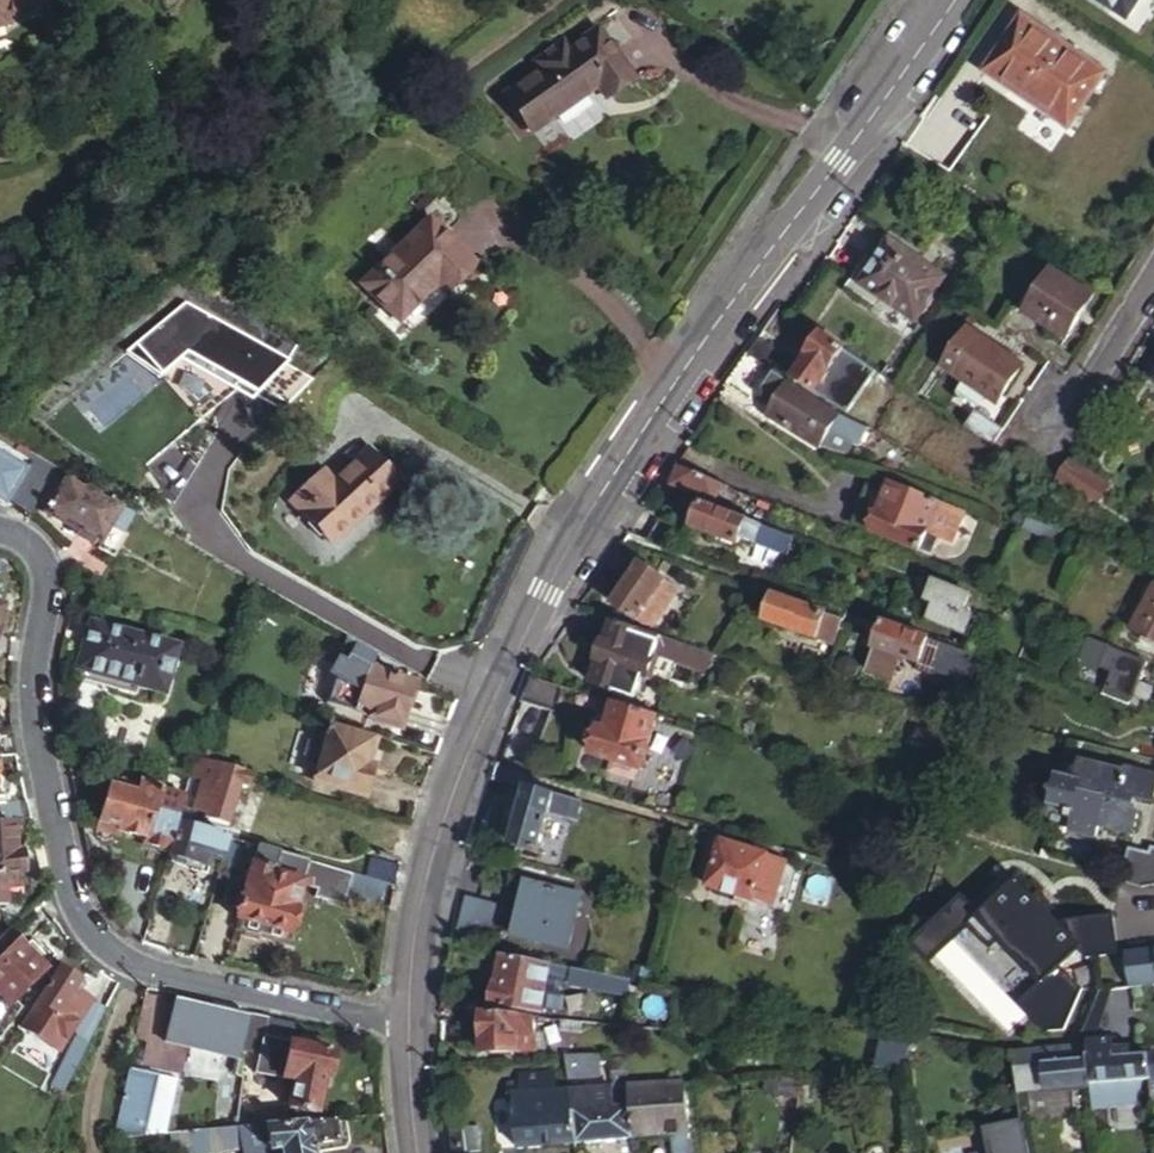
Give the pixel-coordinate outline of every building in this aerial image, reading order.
[(41,3),(40,0),(0,0),(0,13),(41,3)] [(1121,25),(1138,0),(1086,0),(1121,25)] [(1101,74),(1020,19),(984,71),(1064,127),(1101,74)] [(529,131),(590,89),(596,83),(606,96),(629,79),(593,28),(559,53),(551,41),(528,58),(537,69),(502,93),(529,131)] [(596,83),(590,89),(599,100),(606,96),(596,83)] [(440,206),(367,270),(402,308),(453,263),(460,271),(480,252),(440,206)] [(866,257),(843,289),(904,332),(941,278),(887,240),(872,262),(866,257)] [(1088,297),(1048,271),(1020,313),(1061,339),(1088,297)] [(1022,368),(968,331),(943,366),(997,403),(1022,368)] [(864,365),(817,336),(805,354),(810,357),(793,382),(812,394),(820,384),(833,392),(841,380),(855,378),(864,365)] [(774,373),(747,355),(725,389),(751,406),(761,392),(774,373)] [(791,385),(774,373),(761,392),(779,403),(791,385)] [(861,446),(869,432),(840,417),(835,413),(791,385),(779,403),(770,416),(820,449),(822,446),(850,457),(856,443),(861,446)] [(976,412),(965,428),(992,445),(1002,430),(976,412)] [(324,528),(394,469),(364,436),(328,467),(317,454),(284,483),(324,528)] [(4,503),(8,504),(10,500),(29,465),(0,449),(0,501),(4,503)] [(1069,459),(1053,483),(1074,496),(1095,509),(1111,486),(1069,459)] [(52,478),(29,465),(10,500),(33,512),(52,478)] [(721,486),(682,469),(674,485),(714,502),(719,491),(721,486)] [(45,517),(98,548),(104,537),(116,543),(129,519),(64,481),(45,517)] [(952,509),(891,483),(887,494),(870,532),(932,558),(940,538),(928,532),(933,520),(946,524),(952,509)] [(727,494),(729,488),(721,486),(719,491),(727,494)] [(870,532),(887,494),(868,486),(851,524),(870,532)] [(751,523),(709,507),(699,531),(742,547),(745,540),(751,523)] [(952,543),(964,513),(952,509),(946,524),(933,520),(928,532),(940,538),(952,543)] [(1053,546),(1060,532),(1028,515),(1021,529),(1053,546)] [(751,523),(745,540),(757,545),(764,528),(751,523)] [(764,528),(757,545),(776,553),(783,535),(764,528)] [(104,537),(98,548),(110,554),(116,543),(104,537)] [(632,583),(644,566),(634,558),(623,576),(632,583)] [(681,591),(644,566),(632,583),(618,603),(655,629),(681,591)] [(1153,582),(1131,631),(1142,637),(1140,642),(1153,649),(1153,582)] [(967,596),(935,583),(927,602),(934,605),(927,624),(961,636),(968,617),(961,613),(967,596)] [(835,647),(838,638),(844,623),(773,598),(764,622),(835,647)] [(1003,614),(988,607),(981,625),(995,631),(1003,614)] [(89,623),(75,676),(137,693),(138,687),(164,693),(176,647),(89,623)] [(717,656),(616,623),(610,642),(606,641),(599,662),(602,664),(596,683),(621,692),(623,689),(639,694),(646,674),(646,671),(633,666),(637,651),(657,657),(659,653),(664,654),(665,652),(677,656),(680,652),(685,653),(715,663),(717,656)] [(886,626),(877,650),(901,659),(916,664),(920,665),(922,658),(929,641),(886,626)] [(940,645),(929,641),(922,658),(930,661),(930,659),(931,656),(935,657),(940,645)] [(1102,665),(1109,649),(1090,642),(1083,658),(1102,665)] [(954,649),(940,645),(935,657),(931,656),(930,659),(949,666),(954,649)] [(975,657),(954,649),(949,666),(969,673),(975,657)] [(1144,661),(1109,649),(1102,665),(1112,671),(1106,688),(1129,698),(1139,675),(1144,661)] [(901,659),(877,650),(868,672),(892,681),(895,673),(901,659)] [(646,671),(646,674),(652,676),(658,658),(657,657),(637,651),(633,666),(646,671)] [(681,661),(685,653),(680,652),(677,656),(665,652),(664,654),(681,661)] [(901,659),(895,673),(911,679),(916,664),(901,659)] [(326,704),(353,712),(366,671),(338,663),(326,704)] [(366,671),(353,712),(398,726),(404,706),(409,708),(416,685),(366,671)] [(1150,679),(1139,675),(1129,698),(1141,701),(1150,679)] [(562,689),(531,679),(517,703),(554,715),(562,689)] [(640,771),(657,718),(614,705),(606,731),(601,730),(592,755),(640,771)] [(326,728),(311,780),(361,794),(368,767),(360,764),(368,740),(326,728)] [(205,750),(203,762),(220,766),(223,755),(205,750)] [(246,784),(247,774),(220,766),(203,762),(197,760),(192,774),(203,777),(196,807),(207,809),(206,815),(227,820),(238,782),(246,784)] [(1081,762),(1075,788),(1081,789),(1074,818),(1135,831),(1141,809),(1134,806),(1135,798),(1153,801),(1153,795),(1153,775),(1125,768),(1124,772),(1081,762)] [(111,782),(101,819),(121,824),(120,828),(147,836),(147,834),(162,784),(142,779),(139,790),(111,782)] [(187,791),(162,784),(147,834),(172,841),(178,823),(180,815),(187,791)] [(552,794),(525,787),(510,846),(536,853),(547,814),(552,794)] [(575,820),(580,802),(552,794),(547,814),(575,820)] [(33,820),(29,801),(0,804),(0,817),(1,823),(33,820)] [(180,815),(178,823),(188,825),(189,818),(180,815)] [(121,824),(101,819),(98,831),(118,836),(120,828),(121,824)] [(178,823),(172,841),(171,844),(170,848),(168,854),(200,864),(207,841),(224,846),(227,836),(188,825),(178,823)] [(7,908),(6,892),(5,878),(20,878),(23,878),(21,853),(14,854),(13,826),(0,827),(0,908),(7,908)] [(172,841),(147,834),(147,836),(145,841),(170,848),(171,844),(172,841)] [(768,857),(722,842),(708,885),(754,901),(768,857)] [(290,934),(303,888),(299,887),(307,861),(307,858),(257,843),(257,845),(235,917),(240,918),(236,929),(243,931),(242,936),(252,939),(254,932),(281,942),(284,932),(290,934)] [(1126,858),(1122,881),(1140,886),(1153,883),(1153,845),(1151,844),(1150,850),(1129,846),(1126,858)] [(393,886),(397,868),(370,859),(365,878),(393,886)] [(344,909),(353,875),(307,861),(299,887),(303,888),(312,889),(309,897),(344,909)] [(1055,915),(1019,877),(972,922),(993,944),(1001,936),(1042,979),(1047,980),(1072,955),(1083,943),(1055,915)] [(21,891),(20,878),(5,878),(6,892),(21,891)] [(567,948),(574,916),(579,894),(528,883),(516,936),(567,948)] [(500,945),(509,907),(468,898),(459,936),(500,945)] [(1083,943),(1072,955),(1112,951),(1109,910),(1055,915),(1069,929),(1083,943)] [(600,923),(574,916),(567,948),(593,954),(600,923)] [(967,927),(988,949),(993,944),(972,922),(967,927)] [(8,932),(0,939),(0,999),(7,1006),(44,970),(8,932)] [(1045,981),(1042,979),(1001,936),(993,944),(988,949),(1031,993),(1045,981)] [(550,965),(503,956),(497,983),(494,982),(489,1005),(541,1012),(549,971),(550,965)] [(550,965),(549,971),(555,972),(555,975),(564,978),(564,974),(565,968),(550,965)] [(627,987),(628,979),(571,969),(571,975),(569,983),(591,988),(593,982),(627,987)] [(79,984),(58,970),(33,1006),(67,1030),(82,1007),(88,998),(74,988),(79,984)] [(1111,990),(1097,990),(1092,1002),(1108,1001),(1111,990)] [(189,1006),(174,1002),(163,1044),(243,1062),(245,1057),(265,1061),(261,1077),(301,1086),(295,1110),(321,1117),(330,1084),(325,1081),(330,1058),(262,1042),(268,1021),(246,1016),(245,1021),(189,1006)] [(66,1042),(85,1052),(102,1019),(82,1007),(67,1030),(66,1042)] [(535,1015),(483,1009),(484,1055),(535,1054),(535,1015)] [(41,1091),(60,1101),(85,1052),(66,1042),(41,1091)] [(1091,1088),(1085,1046),(1074,1046),(1009,1050),(1018,1090),(1091,1088)] [(1091,1088),(1151,1085),(1148,1059),(1147,1046),(1085,1046),(1091,1088)] [(628,1087),(626,1055),(609,1056),(612,1087),(628,1087)] [(596,1058),(566,1061),(568,1071),(597,1068),(596,1058)] [(639,1066),(642,1085),(656,1084),(655,1064),(639,1066)] [(109,1141),(112,1141),(164,1137),(176,1084),(126,1072),(109,1141)] [(800,1098),(804,1073),(791,1073),(788,1096),(800,1098)] [(521,1096),(556,1093),(553,1074),(520,1077),(520,1086),(521,1096)] [(642,1085),(628,1087),(636,1138),(674,1134),(692,1133),(684,1082),(656,1084),(642,1085)] [(516,1096),(521,1096),(520,1086),(506,1088),(507,1101),(516,1101),(516,1096)] [(570,1092),(578,1144),(636,1138),(628,1087),(612,1087),(570,1092)] [(521,1149),(578,1144),(570,1092),(556,1093),(521,1096),(516,1096),(516,1101),(521,1149)] [(988,1124),(994,1152),(1032,1152),(1024,1116),(988,1124)] [(261,1118),(262,1131),(278,1130),(276,1117),(261,1118)] [(480,1124),(454,1126),(456,1151),(481,1149),(480,1124)] [(262,1131),(202,1135),(203,1152),(242,1152),(268,1152),(311,1152),(310,1147),(333,1146),(331,1126),(278,1130),(262,1131)] [(674,1134),(676,1152),(695,1152),(692,1133),(674,1134)]
